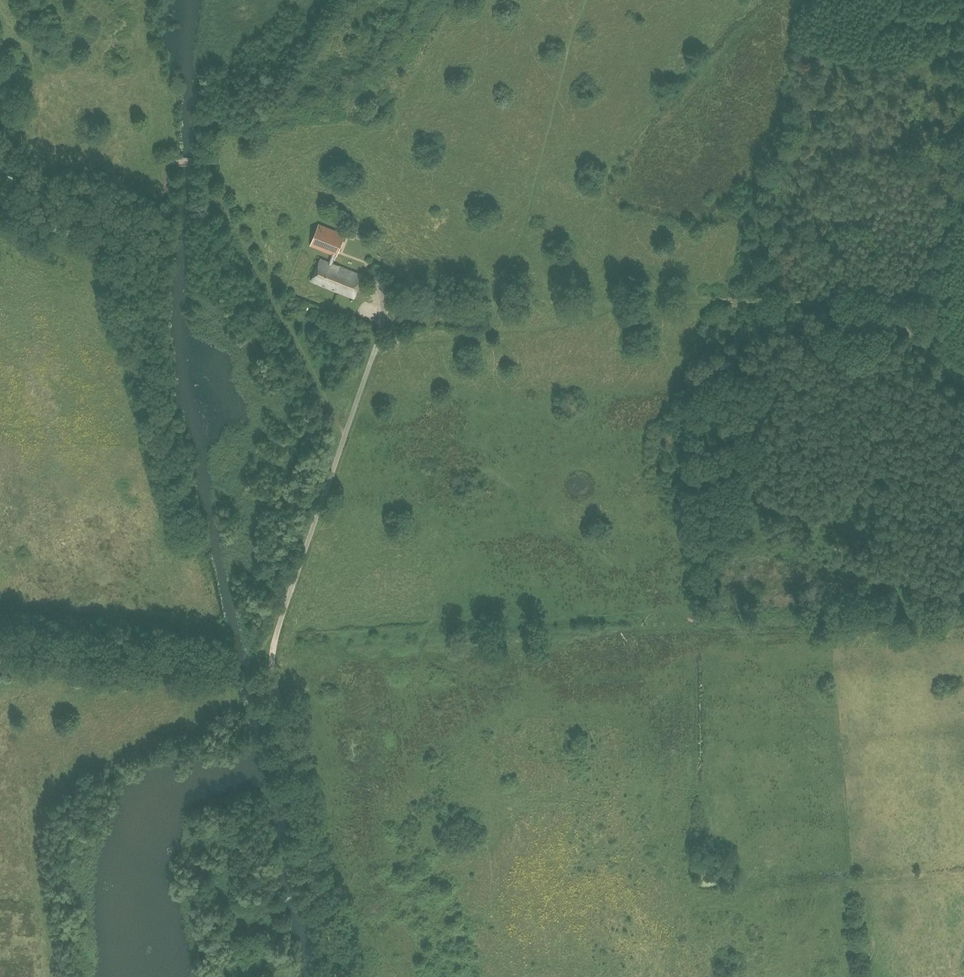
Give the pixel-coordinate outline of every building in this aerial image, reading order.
[(346,234),(320,223),(311,244),(332,253),(337,254),(338,255),(346,234)] [(354,297),(363,275),(333,263),(337,254),(332,253),(328,261),(322,259),(313,280),(354,297)]
